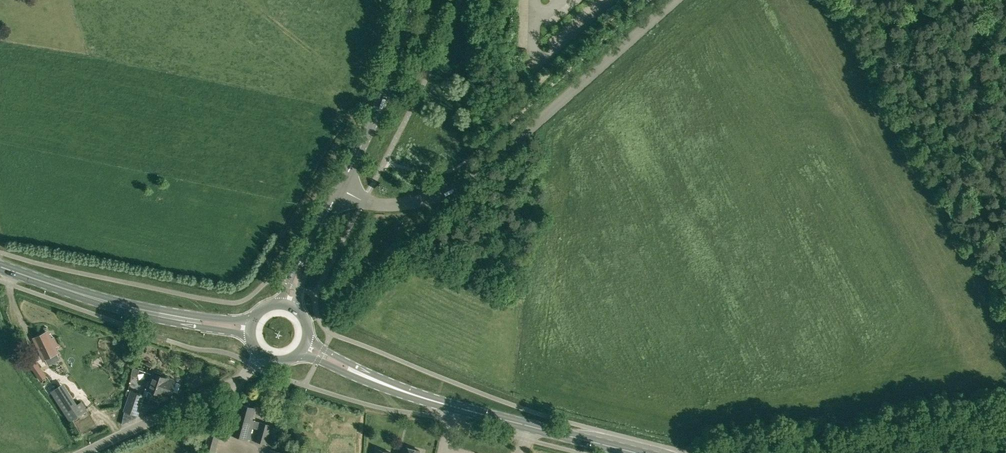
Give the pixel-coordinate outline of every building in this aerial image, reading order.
[(35,339),(44,359),(57,353),(55,347),(58,345),(54,336),(52,337),(50,332),(48,333),(35,339)] [(30,367),(41,381),(47,376),(37,362),(30,367)] [(175,382),(176,381),(162,376),(162,375),(155,373),(155,374),(152,373),(147,389),(146,389),(143,395),(143,396),(159,402),(162,395),(170,397),(172,391),(178,393),(181,384),(175,382)] [(91,412),(84,399),(78,402),(66,380),(54,386),(72,421),(91,412)] [(124,411),(137,415),(143,396),(143,395),(131,391),(129,396),(124,411)] [(262,423),(254,421),(251,420),(255,408),(241,404),(237,418),(234,418),(230,434),(249,439),(253,426),(260,428),(256,441),(266,444),(271,425),(262,423)]
